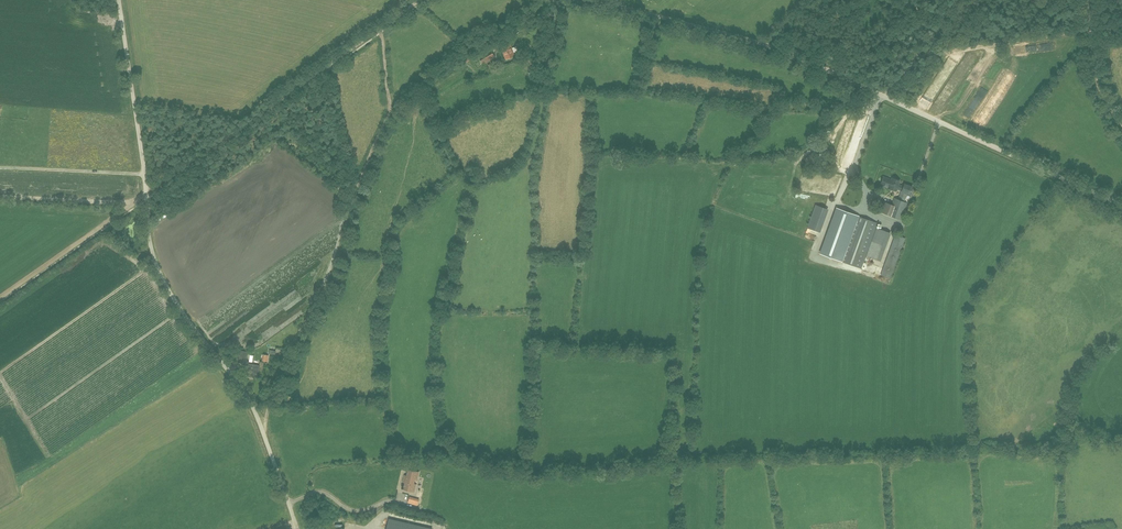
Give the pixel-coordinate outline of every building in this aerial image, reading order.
[(526,30),(535,26),(533,22),(524,26),(526,30)] [(515,56),(510,44),(501,48),(506,60),(515,56)] [(495,58),(490,49),(478,57),(483,65),(495,58)] [(526,61),(530,72),(538,69),(534,58),(526,61)] [(943,94),(946,98),(953,90),(949,87),(943,94)] [(889,189),(896,191),(897,189),(900,190),(902,186),(898,185),(900,181),(893,178),(892,180),(883,177),(881,185),(889,188),(889,189)] [(904,184),(904,187),(902,186),(900,190),(902,190),(899,200),(895,198),(892,205),(883,201),(879,211),(901,219),(907,203),(904,202),(907,194),(910,195),(913,188),(904,184)] [(816,205),(808,229),(822,233),(829,209),(816,205)] [(820,253),(840,260),(862,268),(866,256),(877,224),(856,216),(842,211),(840,215),(835,213),(820,253)] [(260,366),(248,364),(248,362),(246,361),(248,352),(240,351),(240,356),(243,357),(242,361),(244,361),(243,366),(247,366),(246,373),(248,373),(247,375),(254,376),(254,378),(258,378),(259,370),(260,366)] [(419,473),(416,472),(416,471),(409,470),(407,476),(404,475),(403,482),(405,483),(404,489),(411,491),(412,490),(414,491),(416,484),(413,484),(414,479),(417,479),(419,473)] [(386,528),(430,528),(389,519),(386,528)]
